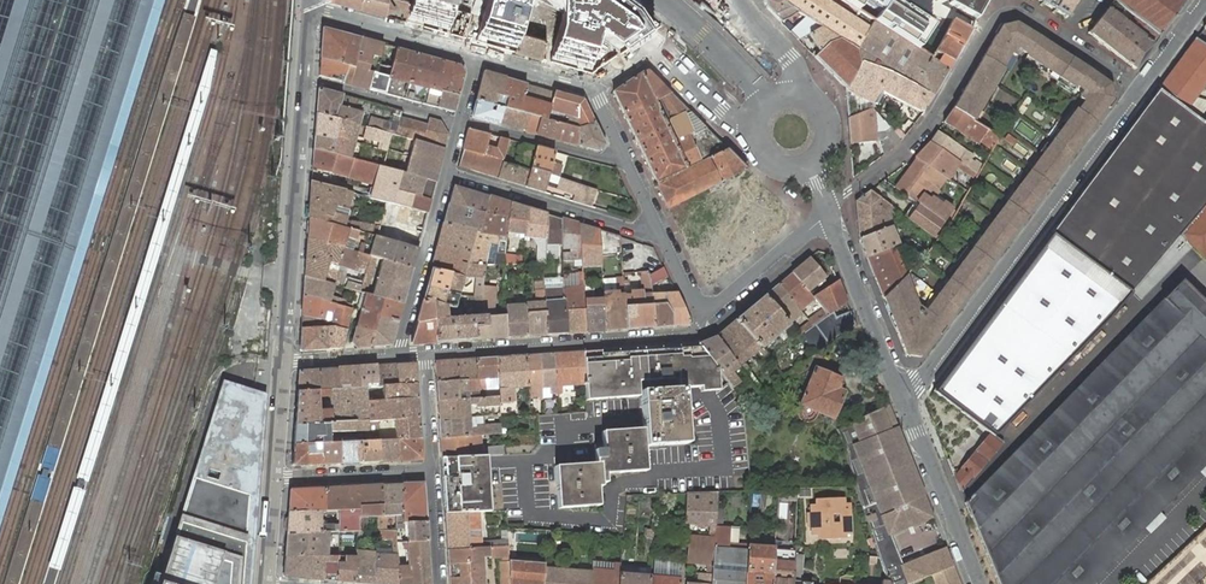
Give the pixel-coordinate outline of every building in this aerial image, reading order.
[(164,0),(0,0),(0,525),(164,0)] [(405,20),(411,1),(406,0),(331,0),(359,8),(385,15),(405,20)] [(411,1),(405,20),(450,32),(453,0),(411,0),(411,1)] [(477,40),(514,50),(519,31),(528,0),(487,0),(477,40)] [(563,15),(551,61),(569,66),(591,71),(602,22),(619,35),(640,22),(640,14),(623,0),(564,0),(563,15)] [(767,8),(781,22),(782,21),(789,18),(799,12),(782,0),(764,0),(767,8)] [(799,12),(806,16),(822,27),(841,39),(857,49),(870,26),(860,21),(829,0),(782,0),(799,12)] [(933,25),(895,0),(829,0),(870,26),(874,20),(918,49),(933,25)] [(1066,17),(1076,0),(1040,0),(1066,17)] [(1136,68),(1160,35),(1115,0),(1114,0),(1087,34),(1136,68)] [(1185,0),(1115,0),(1160,35),(1185,1),(1185,0)] [(160,132),(170,101),(196,17),(183,14),(132,175),(5,583),(19,583),(160,132)] [(828,44),(841,39),(822,27),(806,16),(790,30),(790,31),(798,40),(799,39),(810,33),(820,51),(828,44)] [(972,28),(954,19),(949,29),(945,37),(944,37),(936,52),(942,55),(938,63),(948,70),(954,61),(965,41),(972,28)] [(948,70),(938,63),(918,49),(874,20),(870,26),(857,49),(841,39),(828,44),(820,51),(818,53),(814,56),(845,87),(848,118),(872,108),(873,109),(881,92),(919,111),(922,111),(923,110),(933,95),(948,70)] [(919,313),(904,276),(883,297),(891,317),(898,333),(907,359),(918,361),(996,256),(1012,234),(1086,134),(1102,113),(1113,99),(1110,84),(1088,68),(1079,62),(1073,57),(1061,49),(1056,46),(1016,22),(1001,25),(998,31),(996,34),(993,39),(988,48),(985,54),(978,65),(966,85),(953,108),(976,123),(1016,54),(1080,96),(1050,136),(1037,154),(1014,185),(1003,199),(991,215),(979,231),(969,245),(956,262),(945,278),(944,279),(919,313)] [(323,29),(320,59),(348,66),(354,68),(361,38),(323,28),(323,29)] [(514,50),(541,58),(546,39),(519,31),(514,50)] [(348,66),(344,82),(356,86),(369,89),(373,73),(376,74),(384,44),(361,38),(354,68),(348,66)] [(1159,87),(1188,109),(1205,84),(1205,46),(1195,38),(1159,87)] [(418,54),(397,48),(389,77),(409,82),(410,83),(418,54)] [(59,531),(48,567),(60,571),(123,369),(174,206),(203,113),(210,88),(216,51),(210,49),(201,78),(155,227),(59,531)] [(461,65),(418,54),(410,83),(425,86),(442,91),(459,95),(464,74),(461,65)] [(348,66),(320,59),(320,67),(319,76),(344,82),(348,66)] [(647,69),(641,73),(650,91),(654,101),(671,93),(662,85),(647,69)] [(373,73),(369,89),(385,94),(389,77),(376,74),(373,73)] [(484,73),(476,100),(497,106),(505,78),(486,73),(484,73)] [(650,91),(641,73),(627,82),(613,92),(635,139),(656,183),(671,176),(687,168),(675,144),(665,124),(654,101),(650,91)] [(389,77),(385,94),(404,99),(409,82),(389,77)] [(505,78),(497,106),(504,108),(519,112),(521,102),(526,84),(505,78)] [(410,83),(409,82),(404,99),(421,103),(425,86),(410,83)] [(554,92),(526,84),(521,102),(549,109),(554,92)] [(425,86),(421,103),(437,108),(442,91),(425,86)] [(1129,292),(1179,236),(1205,204),(1205,119),(1203,121),(1188,109),(1159,87),(1148,102),(1111,152),(1112,153),(1104,164),(1103,162),(1051,233),(1129,292)] [(316,114),(359,125),(362,113),(354,110),(339,106),(343,95),(320,89),(318,90),(316,114)] [(454,111),(459,95),(442,91),(437,108),(453,112),(454,111)] [(549,109),(521,102),(519,112),(520,112),(530,115),(536,116),(540,118),(547,119),(549,113),(551,114),(557,115),(557,112),(566,114),(565,117),(568,118),(566,124),(579,128),(595,125),(583,100),(554,92),(549,109)] [(671,93),(654,101),(665,124),(675,144),(687,168),(709,158),(726,149),(706,129),(690,112),(671,93)] [(357,99),(343,95),(339,106),(354,110),(357,99)] [(497,106),(476,100),(472,116),(472,117),(499,124),(500,122),(504,108),(497,106)] [(504,108),(500,122),(516,126),(520,112),(519,112),(504,108)] [(872,108),(848,118),(850,144),(851,144),(876,141),(875,132),(882,130),(887,136),(882,140),(882,144),(884,154),(893,147),(901,141),(873,109),(872,108)] [(980,142),(991,150),(999,137),(976,123),(953,108),(944,122),(979,144),(980,142)] [(530,115),(520,112),(516,126),(526,129),(525,131),(526,131),(530,115)] [(354,142),(359,125),(316,114),(315,135),(333,140),(334,136),(354,142)] [(536,116),(530,115),(526,131),(536,134),(540,118),(536,116)] [(370,116),(367,127),(384,132),(387,121),(370,116)] [(427,124),(400,117),(396,135),(414,140),(423,142),(427,124)] [(423,142),(444,148),(448,134),(441,121),(429,118),(427,124),(423,142)] [(578,145),(579,128),(566,124),(554,121),(547,119),(540,118),(536,134),(578,145)] [(1015,130),(1031,140),(1036,133),(1020,122),(1015,130)] [(605,145),(595,125),(579,128),(578,145),(600,151),(605,145)] [(367,127),(365,127),(362,139),(379,143),(377,149),(386,151),(390,138),(383,136),(384,132),(367,127)] [(468,130),(463,149),(495,158),(497,149),(486,146),(489,134),(469,129),(468,130)] [(875,132),(876,141),(882,140),(887,136),(882,130),(875,132)] [(930,141),(960,162),(966,166),(973,155),(937,131),(930,141)] [(1005,139),(1014,145),(1017,140),(1008,134),(1005,139)] [(350,158),(354,142),(334,136),(333,140),(315,135),(314,148),(335,154),(350,158)] [(503,160),(508,140),(508,139),(500,137),(497,149),(495,158),(503,160)] [(407,173),(435,181),(444,148),(423,142),(414,140),(405,173),(407,173)] [(917,159),(946,178),(948,180),(949,179),(958,167),(960,162),(930,141),(915,157),(917,159)] [(537,147),(531,168),(549,173),(552,162),(555,152),(537,147)] [(335,154),(314,148),(312,169),(330,173),(335,154)] [(459,167),(498,178),(502,162),(503,160),(495,158),(463,149),(459,165),(459,167)] [(746,169),(726,149),(709,158),(720,183),(746,169)] [(350,158),(335,154),(330,173),(348,177),(353,159),(350,158)] [(676,188),(662,194),(669,209),(679,204),(693,197),(704,191),(720,183),(709,158),(687,168),(671,176),(676,188)] [(374,184),(379,166),(375,165),(353,159),(348,177),(374,184)] [(945,223),(947,225),(949,219),(951,214),(955,208),(946,201),(941,205),(931,198),(929,200),(927,199),(922,195),(926,190),(935,196),(939,190),(938,189),(946,178),(917,159),(910,169),(896,187),(896,188),(907,196),(914,201),(919,205),(945,223)] [(563,165),(552,162),(549,173),(560,177),(563,165)] [(958,167),(975,178),(977,174),(974,172),(966,166),(960,162),(958,167)] [(386,201),(389,202),(400,205),(410,208),(413,195),(402,192),(407,173),(405,173),(390,169),(383,167),(379,166),(374,184),(379,185),(377,194),(372,193),(370,197),(386,201)] [(549,173),(531,168),(525,187),(544,192),(547,180),(549,173)] [(410,208),(427,212),(435,181),(407,173),(402,192),(413,195),(410,208)] [(562,178),(560,177),(556,189),(574,195),(572,201),(591,207),(597,190),(562,178)] [(311,181),(309,218),(343,228),(370,235),(375,237),(376,237),(380,222),(375,221),(374,224),(350,220),(345,221),(353,192),(311,181)] [(454,186),(449,204),(483,213),(485,213),(489,196),(454,185),(454,186)] [(856,201),(859,238),(892,225),(890,216),(888,210),(892,206),(885,201),(870,190),(856,201)] [(507,232),(510,203),(489,196),(485,213),(483,213),(478,232),(475,231),(469,253),(466,264),(486,265),(490,244),(497,245),(498,237),(507,232)] [(380,222),(376,237),(383,239),(390,208),(389,202),(386,201),(384,208),(383,212),(381,220),(380,222)] [(903,217),(908,220),(919,205),(914,201),(912,204),(903,217)] [(525,234),(528,208),(510,203),(507,232),(525,234)] [(483,213),(449,204),(443,224),(475,231),(478,232),(483,213)] [(1179,236),(1190,247),(1204,260),(1205,258),(1205,204),(1179,236)] [(391,241),(417,248),(427,212),(410,208),(400,205),(391,241)] [(908,220),(933,239),(945,223),(919,205),(908,220)] [(542,239),(547,240),(547,214),(528,208),(525,234),(524,237),(542,239)] [(562,219),(547,214),(547,240),(546,245),(563,245),(562,219)] [(342,248),(343,248),(345,239),(368,246),(370,235),(343,228),(309,218),(308,223),(307,238),(342,248)] [(579,224),(562,219),(563,245),(563,248),(578,247),(578,252),(575,252),(576,260),(582,260),(581,247),(579,224)] [(437,246),(469,253),(475,231),(443,224),(437,246)] [(599,230),(579,224),(581,247),(582,260),(582,268),(587,268),(586,261),(597,261),(597,267),(602,267),(601,256),(599,231),(599,230)] [(859,238),(867,257),(895,247),(900,245),(892,225),(859,238)] [(599,231),(601,256),(621,255),(620,237),(610,234),(610,233),(607,232),(607,233),(599,231)] [(1129,292),(1051,233),(933,391),(991,434),(1129,292)] [(1179,236),(1129,292),(1139,300),(1190,247),(1179,236)] [(382,259),(412,268),(417,248),(391,241),(383,239),(376,237),(375,237),(372,247),(369,256),(370,256),(382,259)] [(342,248),(307,238),(306,257),(304,276),(323,281),(334,284),(339,286),(342,274),(335,271),(327,269),(329,263),(337,265),(365,273),(370,256),(369,256),(343,248),(342,248)] [(913,240),(926,249),(928,245),(918,238),(913,240)] [(904,276),(906,274),(904,270),(903,267),(896,251),(908,246),(920,254),(926,249),(913,240),(900,245),(895,247),(867,257),(875,278),(883,297),(904,276)] [(463,277),(466,264),(469,253),(437,246),(431,269),(463,277)] [(521,265),(522,255),(505,253),(504,264),(521,265)] [(563,253),(563,261),(572,260),(572,253),(563,253)] [(384,298),(402,303),(412,268),(382,259),(370,256),(365,273),(361,285),(360,292),(366,294),(375,263),(381,265),(372,295),(384,298)] [(808,259),(792,272),(808,291),(824,277),(817,270),(815,267),(808,259)] [(327,269),(335,271),(337,265),(329,263),(327,269)] [(486,265),(466,264),(463,277),(431,269),(427,287),(459,295),(462,282),(464,282),(465,277),(476,278),(474,296),(482,297),(484,285),(486,265)] [(667,276),(663,267),(657,270),(648,274),(650,279),(651,285),(667,276)] [(564,301),(567,333),(587,332),(585,309),(585,301),(584,299),(584,286),(584,285),(583,281),(583,272),(577,272),(577,276),(578,287),(563,288),(564,301)] [(792,272),(778,284),(799,310),(813,298),(812,297),(810,294),(808,291),(792,272)] [(624,296),(626,329),(654,327),(652,305),(651,294),(651,293),(651,287),(651,285),(650,279),(648,274),(644,277),(646,295),(643,295),(624,296)] [(347,303),(347,301),(331,296),(334,284),(323,281),(304,276),(303,295),(323,300),(323,301),(335,304),(345,307),(347,303)] [(563,281),(563,288),(578,287),(577,276),(569,276),(570,280),(564,281),(563,281)] [(604,300),(606,330),(626,329),(624,296),(624,295),(624,291),(623,284),(623,278),(615,279),(602,280),(603,285),(603,293),(604,300)] [(1181,279),(1161,299),(1198,335),(1205,343),(1205,303),(1181,279)] [(546,312),(547,334),(567,333),(564,301),(563,288),(563,281),(563,280),(555,280),(543,281),(544,295),(545,301),(546,312)] [(824,309),(828,315),(833,311),(846,302),(837,281),(833,283),(823,290),(812,297),(813,298),(814,297),(824,309)] [(346,282),(345,288),(360,292),(361,285),(346,282)] [(532,298),(541,298),(541,284),(532,284),(532,298)] [(778,284),(765,295),(788,324),(799,315),(800,316),(803,313),(799,310),(778,284)] [(475,339),(508,337),(506,314),(500,314),(495,315),(498,287),(484,285),(482,297),(481,306),(480,310),(480,312),(480,316),(479,327),(474,327),(475,339)] [(445,306),(455,308),(459,295),(427,287),(423,300),(434,303),(445,306)] [(671,313),(673,326),(691,324),(691,323),(691,322),(690,321),(677,292),(656,293),(651,293),(651,294),(652,305),(665,304),(671,313)] [(362,309),(361,310),(379,316),(384,298),(372,295),(366,294),(362,309)] [(334,309),(335,304),(323,301),(323,300),(303,295),(301,328),(320,327),(321,322),(324,307),(327,307),(334,309)] [(765,295),(736,319),(760,348),(765,345),(788,324),(765,295)] [(379,316),(398,322),(402,303),(384,298),(379,316)] [(508,337),(528,336),(525,303),(525,298),(518,299),(518,305),(506,306),(506,314),(508,337)] [(1161,299),(965,503),(986,554),(1198,335),(1161,299)] [(412,343),(437,342),(434,303),(423,300),(411,342),(412,343)] [(585,309),(587,332),(606,330),(604,300),(594,301),(585,301),(585,309)] [(528,336),(547,334),(546,312),(545,301),(541,301),(525,303),(528,336)] [(437,342),(455,341),(453,317),(446,318),(445,306),(434,303),(437,342)] [(352,308),(345,307),(335,304),(334,309),(333,322),(333,327),(347,330),(353,309),(352,308)] [(652,305),(654,327),(673,326),(671,313),(665,304),(652,305)] [(824,309),(808,321),(809,322),(813,326),(823,319),(828,315),(824,309)] [(361,310),(356,327),(375,332),(379,316),(361,310)] [(835,317),(833,311),(798,336),(813,355),(841,335),(855,325),(849,311),(835,317)] [(375,332),(371,346),(390,345),(392,343),(398,322),(379,316),(375,332)] [(455,341),(475,339),(474,327),(479,327),(480,316),(461,317),(453,317),(455,341)] [(736,319),(715,337),(738,368),(749,382),(754,379),(749,372),(750,370),(743,362),(748,358),(751,356),(756,351),(762,358),(766,354),(763,351),(760,348),(736,319)] [(809,322),(795,332),(798,336),(804,332),(813,326),(809,322)] [(343,348),(347,330),(333,327),(320,327),(301,328),(300,350),(301,351),(343,348)] [(356,347),(371,346),(375,332),(356,327),(352,342),(356,347)] [(986,554),(998,583),(1018,583),(1205,391),(1205,343),(1198,335),(986,554)] [(698,344),(700,347),(718,371),(727,383),(737,396),(742,393),(736,385),(739,382),(732,373),(738,368),(715,337),(698,344)] [(584,358),(585,385),(586,400),(636,397),(636,391),(636,381),(640,381),(678,379),(679,388),(701,387),(701,392),(719,391),(718,371),(700,347),(680,348),(602,353),(603,357),(584,358)] [(572,385),(585,385),(584,358),(583,352),(553,354),(555,394),(562,393),(561,386),(565,386),(572,385)] [(528,387),(528,397),(533,397),(533,389),(542,389),(539,354),(526,355),(528,387)] [(539,354),(542,389),(550,388),(550,393),(554,393),(554,394),(555,394),(553,354),(539,354)] [(526,355),(496,358),(498,378),(499,397),(499,402),(513,402),(512,388),(528,387),(526,355)] [(496,358),(476,359),(478,390),(485,390),(485,379),(498,378),(496,358)] [(456,361),(458,381),(467,380),(468,399),(479,398),(478,390),(476,359),(456,361)] [(435,364),(436,382),(458,381),(456,361),(438,362),(435,364)] [(414,364),(396,365),(398,385),(417,383),(416,365),(414,364)] [(396,365),(376,366),(377,384),(378,386),(382,386),(398,385),(396,365)] [(376,366),(357,367),(358,388),(366,387),(366,385),(377,384),(376,366)] [(357,367),(338,369),(339,389),(358,388),(357,367)] [(299,371),(297,392),(318,390),(330,390),(339,389),(338,369),(299,371)] [(810,382),(800,405),(801,405),(818,412),(819,413),(832,418),(842,393),(836,391),(838,384),(840,381),(815,370),(812,377),(810,382)] [(458,381),(436,382),(438,401),(468,399),(467,380),(458,381)] [(339,389),(330,390),(330,404),(367,401),(366,388),(382,387),(383,400),(418,398),(417,383),(398,385),(382,386),(378,386),(366,387),(358,388),(339,389)] [(542,389),(542,396),(556,395),(555,394),(554,394),(554,393),(550,393),(550,388),(542,389)] [(684,444),(679,388),(636,391),(636,397),(640,429),(641,447),(684,444)] [(533,397),(542,396),(542,389),(533,389),(533,397)] [(318,390),(297,392),(295,425),(320,424),(318,390)] [(1018,583),(1089,583),(1205,464),(1205,391),(1018,583)] [(468,399),(438,401),(439,419),(469,417),(468,405),(474,405),(474,408),(497,407),(496,397),(468,399)] [(367,401),(330,404),(332,423),(377,420),(391,420),(394,419),(419,418),(418,398),(383,400),(367,401)] [(932,518),(933,509),(890,404),(837,430),(844,444),(851,469),(856,487),(876,537),(879,546),(883,557),(893,580),(894,583),(910,583),(932,574),(936,583),(962,583),(947,547),(944,548),(903,564),(897,548),(892,535),(932,518)] [(439,419),(440,437),(471,435),(470,417),(469,417),(439,419)] [(420,438),(419,418),(394,419),(396,439),(399,439),(420,438)] [(320,424),(295,425),(293,445),(330,443),(329,432),(378,430),(377,420),(332,423),(320,424)] [(477,435),(480,435),(501,433),(501,425),(477,426),(477,435)] [(641,447),(640,429),(602,431),(603,444),(595,445),(596,463),(606,473),(643,471),(641,447)] [(961,494),(962,493),(962,492),(1003,443),(997,438),(991,434),(956,475),(954,477),(961,494)] [(440,437),(441,457),(486,455),(503,454),(502,446),(480,447),(480,435),(477,435),(471,435),(440,437)] [(422,458),(420,438),(399,439),(400,461),(420,459),(422,458)] [(400,461),(399,439),(396,439),(379,440),(380,461),(400,461)] [(360,441),(361,462),(380,461),(379,440),(360,441)] [(330,443),(293,445),(292,465),(293,466),(361,462),(360,441),(357,441),(330,443)] [(441,457),(445,513),(479,512),(491,512),(487,466),(486,455),(441,457)] [(607,482),(606,473),(596,463),(555,466),(558,508),(600,505),(598,486),(602,486),(602,483),(607,482)] [(175,539),(221,553),(212,583),(243,583),(250,495),(194,478),(179,526),(177,532),(175,539)] [(422,483),(402,484),(403,515),(397,515),(397,523),(403,523),(407,523),(426,522),(424,484),(422,483)] [(402,484),(382,485),(382,516),(378,516),(377,530),(397,531),(397,526),(397,523),(397,515),(403,515),(402,484)] [(382,485),(360,486),(359,510),(359,516),(378,516),(382,516),(382,485)] [(360,486),(326,488),(325,511),(339,511),(359,510),(360,486)] [(325,511),(326,488),(292,489),(290,491),(288,512),(321,511),(325,511)] [(811,489),(798,490),(798,497),(811,496),(811,489)] [(718,492),(712,492),(692,493),(687,493),(684,522),(708,524),(707,535),(688,533),(685,561),(685,562),(707,564),(707,567),(706,574),(706,582),(705,583),(711,583),(715,528),(715,521),(716,509),(718,492)] [(816,506),(811,506),(812,534),(817,534),(817,539),(845,538),(845,533),(850,533),(850,505),(845,505),(844,499),(816,501),(816,506)] [(724,509),(716,509),(715,521),(723,522),(724,509)] [(358,530),(359,516),(359,510),(339,511),(340,531),(358,530)] [(287,534),(322,532),(321,511),(288,512),(287,534)] [(479,512),(445,513),(447,549),(468,549),(482,548),(488,547),(508,546),(508,538),(507,532),(501,532),(502,540),(481,542),(479,512)] [(426,522),(407,523),(407,542),(427,541),(426,522)] [(1156,572),(1196,534),(1185,522),(1145,561),(1156,572)] [(747,545),(736,544),(737,532),(730,531),(730,529),(715,528),(711,583),(744,583),(747,551),(747,545)] [(396,537),(397,531),(377,530),(377,532),(377,539),(396,540),(396,537)] [(652,547),(653,530),(648,530),(645,554),(651,555),(652,547)] [(322,532),(287,534),(285,556),(311,556),(328,556),(330,532),(322,532)] [(871,548),(879,546),(876,537),(867,539),(871,548)] [(175,539),(162,581),(161,583),(212,583),(221,553),(175,539)] [(427,541),(407,542),(409,567),(398,567),(400,583),(430,583),(429,565),(427,541)] [(398,567),(398,562),(397,542),(393,542),(393,554),(377,553),(376,583),(400,583),(398,567)] [(509,560),(508,546),(488,547),(489,557),(505,556),(505,561),(500,562),(501,583),(510,583),(509,560)] [(747,551),(744,583),(771,583),(774,550),(774,547),(769,547),(769,552),(747,551)] [(471,583),(485,583),(483,557),(482,548),(468,549),(471,583)] [(447,549),(448,564),(458,564),(458,578),(449,578),(450,583),(471,583),(468,549),(447,549)] [(774,550),(771,583),(792,583),(792,576),(794,554),(794,551),(774,550)] [(356,552),(355,556),(355,559),(355,563),(354,583),(372,583),(376,583),(377,553),(356,552)] [(803,555),(794,554),(792,576),(801,577),(802,577),(803,555)] [(311,556),(285,556),(283,575),(285,577),(309,579),(311,556)] [(311,556),(309,579),(337,581),(339,556),(328,556),(311,556)] [(349,556),(343,556),(339,556),(337,581),(354,583),(355,563),(349,563),(349,556)] [(876,564),(877,557),(868,556),(868,564),(876,564)] [(650,567),(650,575),(680,577),(681,561),(651,559),(650,567)] [(545,563),(531,562),(527,562),(517,561),(509,560),(510,583),(543,583),(544,567),(545,563)] [(614,572),(615,565),(593,563),(592,570),(603,571),(607,571),(614,572)] [(620,565),(615,565),(614,572),(607,571),(603,571),(592,570),(592,571),(591,583),(619,583),(620,572),(620,565)] [(650,567),(620,565),(620,572),(650,575),(650,567)] [(544,567),(543,583),(591,583),(592,571),(570,569),(567,569),(544,567)] [(620,572),(619,583),(649,583),(650,575),(620,572)] [(706,582),(706,574),(696,573),(695,581),(706,582)] [(680,577),(666,576),(663,576),(650,575),(649,583),(680,583),(680,577)]
